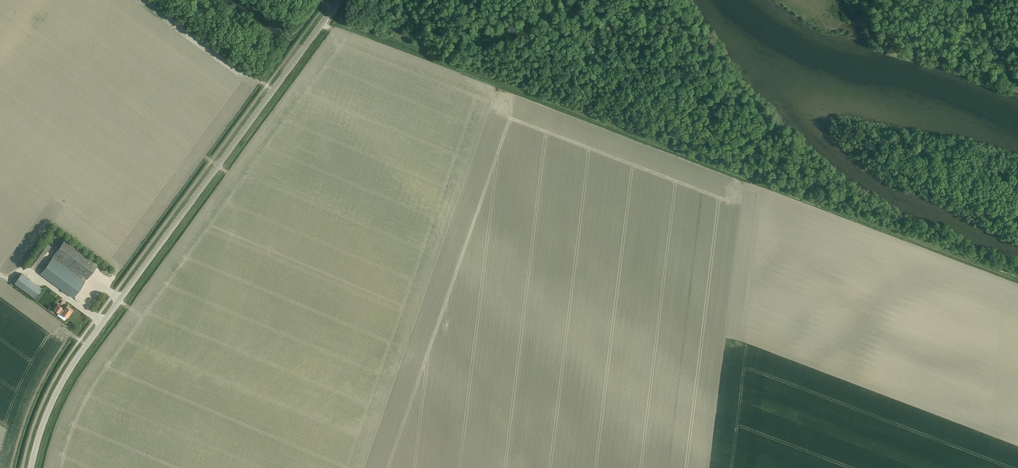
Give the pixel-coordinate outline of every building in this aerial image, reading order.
[(98,262),(66,239),(40,274),(72,297),(98,262)] [(35,298),(42,288),(22,273),(14,283),(35,298)] [(71,312),(71,311),(72,310),(66,306),(63,309),(62,309),(63,308),(58,304),(54,309),(59,313),(60,312),(67,317),(68,316),(69,315),(70,313),(71,313),(71,312)]
